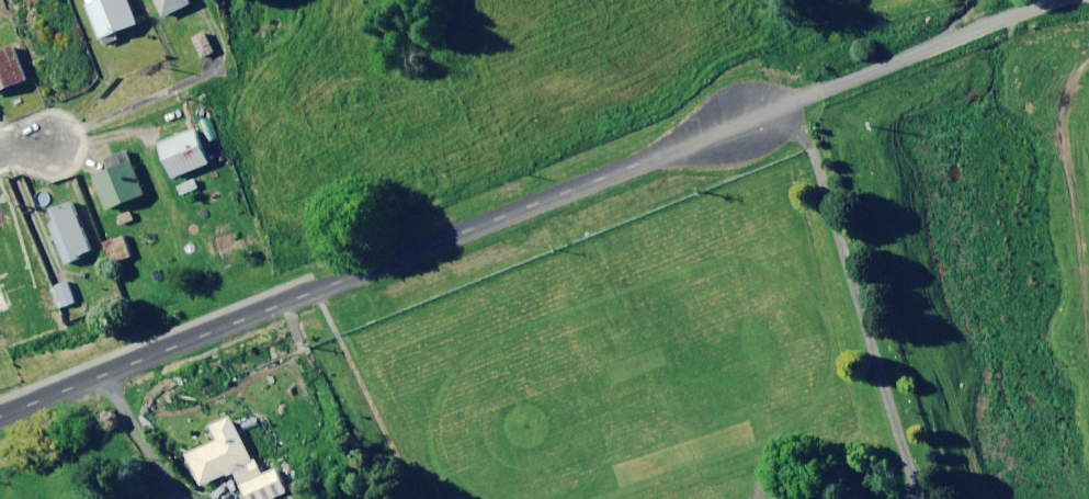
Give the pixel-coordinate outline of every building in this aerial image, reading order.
[(130,0),(89,0),(108,46),(119,41),(117,35),(141,25),(130,0)] [(192,0),(159,0),(168,18),(194,4),(192,0)] [(218,53),(209,32),(195,39),(204,59),(218,53)] [(17,46),(0,53),(0,94),(32,80),(17,46)] [(212,164),(197,130),(162,144),(177,179),(212,164)] [(150,195),(136,162),(99,177),(113,210),(150,195)] [(95,251),(77,202),(56,210),(56,231),(69,264),(83,259),(82,256),(95,251)] [(137,220),(133,211),(120,217),(123,226),(137,220)] [(134,257),(126,237),(106,245),(114,265),(134,257)] [(79,302),(71,281),(55,288),(63,309),(79,302)] [(235,417),(214,426),(221,441),(191,454),(205,485),(237,471),(249,498),(275,498),(289,493),(279,469),(261,477),(235,417)]
